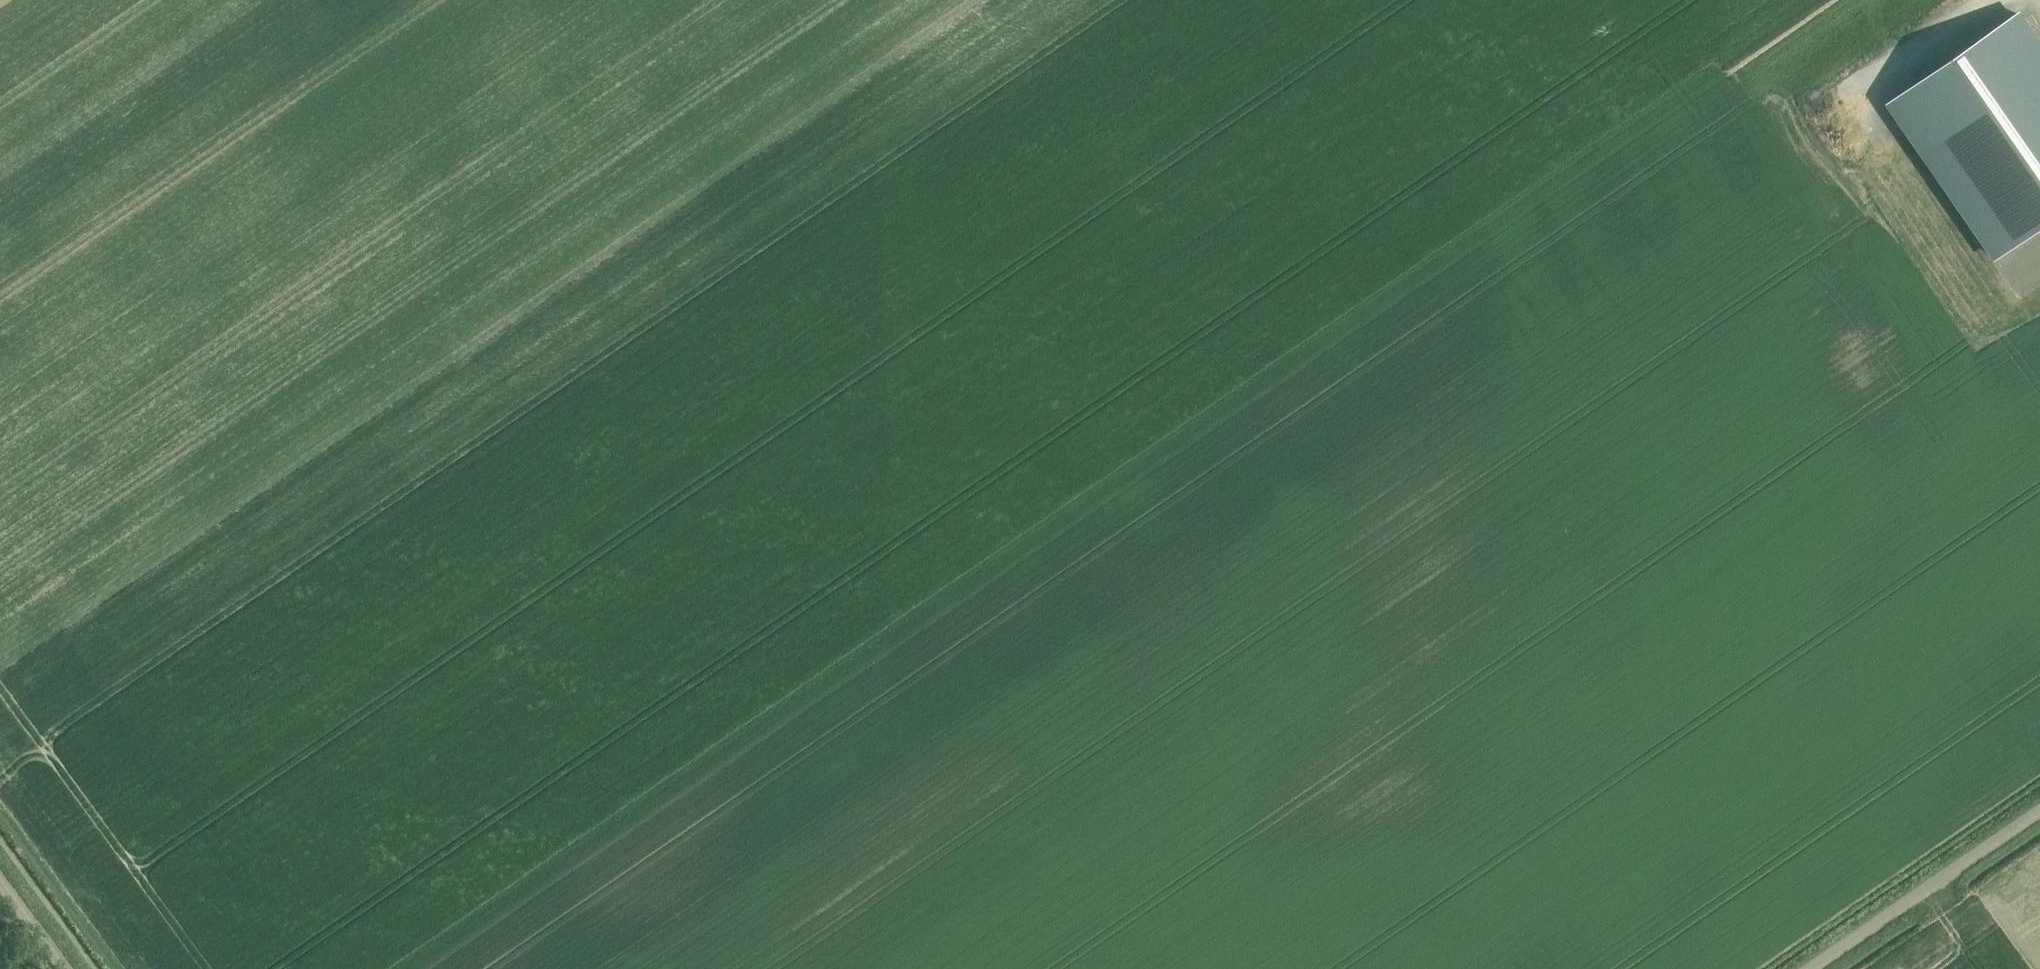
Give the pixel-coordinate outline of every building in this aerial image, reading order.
[(1890,101),(1997,256),(2039,226),(2039,46),(2017,13),(1890,101)]
